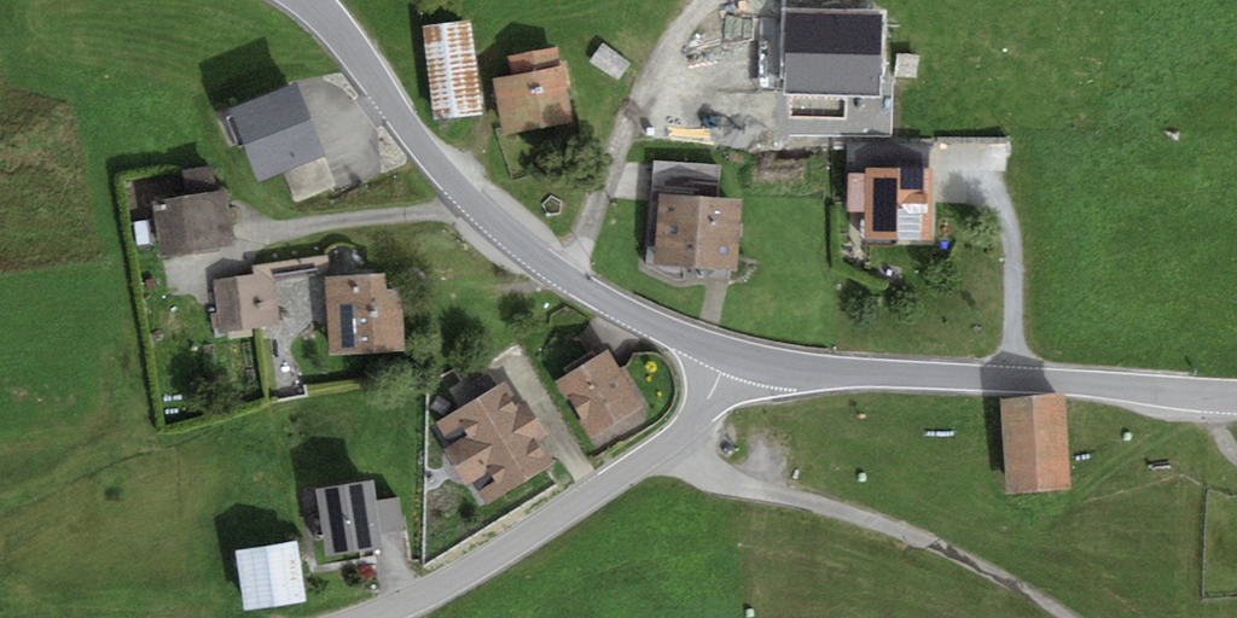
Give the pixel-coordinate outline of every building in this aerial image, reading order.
[(463,31),(419,36),(430,126),(473,121),(463,31)] [(630,70),(604,51),(590,69),(616,89),(630,70)] [(482,66),(495,147),(567,135),(554,55),(482,66)] [(919,63),(900,62),(898,85),(918,86),(919,63)] [(293,83),(226,85),(230,179),(296,176),(293,83)] [(923,181),(860,181),(860,248),(923,248),(923,181)] [(218,202),(149,211),(156,262),(225,253),(218,202)] [(735,210),(653,208),(651,275),(733,277),(735,210)] [(276,279),(212,285),(216,334),(281,328),(276,279)] [(375,285),(322,287),(325,362),(398,359),(396,299),(376,300),(375,285)] [(604,357),(551,385),(582,442),(635,414),(604,357)] [(501,389),(432,432),(483,512),(552,469),(501,389)] [(1058,404),(998,408),(1005,497),(1065,492),(1058,404)] [(364,490),(307,498),(317,568),(375,560),(373,545),(404,541),(399,505),(367,509),(364,490)] [(292,549),(231,559),(240,617),(301,608),(292,549)]
